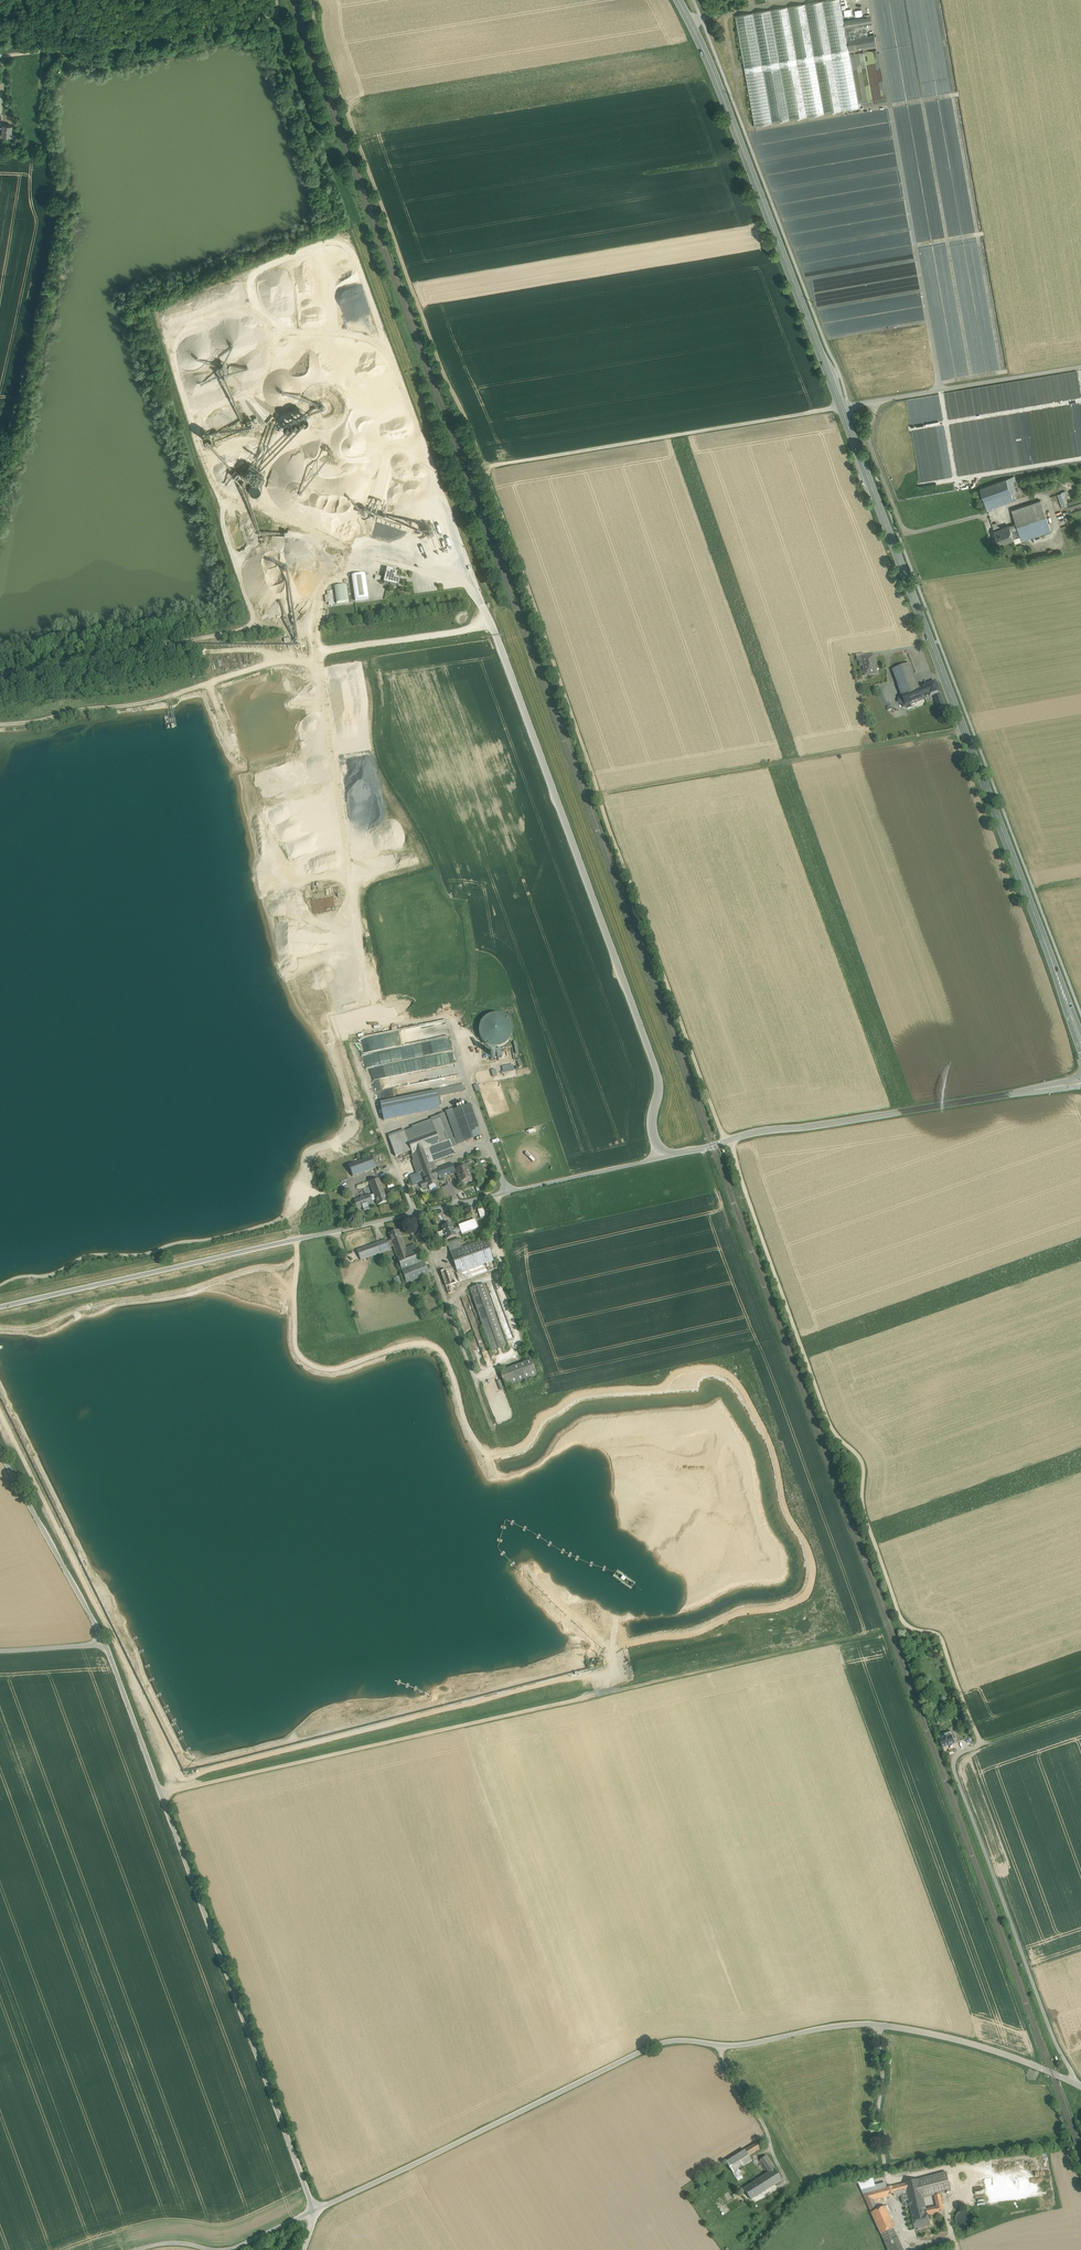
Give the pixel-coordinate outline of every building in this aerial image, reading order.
[(805,4),(824,114),(859,107),(849,50),(847,39),(844,21),(840,0),(828,0),(805,4)] [(824,114),(805,4),(787,7),(807,117),(824,114)] [(787,7),(770,10),(789,120),(807,117),(787,7)] [(770,10),(735,16),(755,126),(789,120),(770,10)] [(864,18),(844,21),(847,39),(868,36),(866,25),(865,25),(864,18)] [(868,36),(847,39),(849,50),(870,46),(868,36)] [(12,125),(3,125),(3,130),(2,136),(11,137),(12,125)] [(1012,460),(1013,467),(1036,463),(1034,455),(1028,456),(1027,450),(1020,451),(1020,449),(1017,450),(1019,458),(1012,460)] [(244,463),(238,473),(257,484),(263,474),(244,463)] [(1014,476),(1006,479),(1010,492),(1011,494),(1015,493),(1012,482),(1015,480),(1014,476)] [(1006,479),(980,488),(984,501),(985,501),(991,499),(995,497),(1010,492),(1006,479)] [(1061,507),(1069,505),(1064,491),(1057,493),(1061,507)] [(1010,492),(995,497),(998,505),(1013,499),(1011,494),(1010,492)] [(991,499),(985,501),(984,501),(987,510),(994,508),(993,506),(991,499)] [(1041,500),(1011,510),(1018,528),(1020,536),(1022,540),(1051,530),(1041,500)] [(1016,524),(1009,526),(1014,539),(1020,536),(1018,528),(1017,528),(1016,524)] [(1000,529),(995,531),(999,544),(1014,539),(1009,526),(1000,529)] [(387,569),(384,584),(399,588),(400,580),(396,579),(398,574),(394,573),(394,571),(387,569)] [(365,575),(352,576),(355,601),(369,600),(365,575)] [(348,602),(347,586),(334,587),(335,603),(348,602)] [(875,659),(866,660),(866,661),(864,661),(867,679),(879,677),(875,659)] [(911,664),(893,670),(899,686),(898,686),(902,694),(901,695),(902,695),(919,689),(920,689),(914,674),(911,664)] [(920,689),(919,689),(923,699),(930,697),(934,696),(939,693),(935,683),(920,689)] [(919,689),(902,695),(901,695),(899,698),(900,700),(898,700),(899,703),(902,704),(903,707),(907,709),(911,707),(910,705),(923,699),(919,689)] [(939,693),(934,696),(936,701),(939,709),(945,707),(939,693)] [(491,1047),(498,1047),(509,1043),(503,1041),(507,1040),(508,1037),(511,1035),(512,1033),(512,1032),(507,1017),(496,1013),(492,1013),(481,1017),(477,1028),(477,1032),(480,1041),(485,1042),(485,1045),(491,1047)] [(422,1030),(360,1043),(362,1054),(364,1054),(377,1092),(431,1081),(423,1041),(425,1041),(422,1030)] [(461,1083),(451,1056),(441,1060),(451,1087),(461,1083)] [(497,1068),(498,1075),(509,1073),(508,1066),(497,1068)] [(435,1092),(381,1104),(384,1118),(418,1111),(438,1107),(435,1092)] [(482,1136),(470,1104),(455,1110),(466,1141),(482,1136)] [(440,1119),(389,1138),(396,1157),(411,1151),(412,1154),(415,1153),(419,1164),(422,1172),(425,1170),(428,1177),(434,1175),(432,1170),(429,1163),(453,1155),(440,1119)] [(371,1157),(349,1165),(353,1177),(376,1168),(371,1157)] [(452,1164),(436,1170),(439,1176),(438,1176),(439,1179),(450,1175),(449,1174),(455,1172),(452,1164)] [(469,1167),(456,1172),(457,1174),(461,1185),(474,1181),(469,1167)] [(434,1175),(428,1177),(425,1170),(422,1172),(421,1172),(425,1182),(420,1184),(422,1189),(427,1187),(437,1184),(435,1178),(438,1176),(439,1176),(436,1170),(433,1171),(432,1170),(434,1175)] [(379,1179),(370,1182),(374,1195),(384,1191),(379,1179)] [(384,1191),(374,1195),(376,1199),(378,1205),(388,1202),(384,1191)] [(370,1195),(354,1200),(358,1209),(373,1203),(372,1201),(370,1196),(370,1195)] [(485,1208),(478,1210),(481,1218),(488,1215),(485,1208)] [(442,1214),(434,1217),(436,1224),(444,1222),(442,1214)] [(475,1220),(459,1226),(461,1232),(462,1235),(479,1229),(475,1220)] [(452,1223),(442,1227),(446,1240),(456,1236),(455,1234),(461,1232),(459,1228),(454,1229),(452,1223)] [(399,1230),(389,1234),(391,1241),(388,1242),(389,1247),(393,1246),(398,1258),(417,1250),(415,1245),(406,1249),(399,1230)] [(458,1239),(448,1243),(450,1250),(450,1251),(450,1252),(462,1248),(458,1239)] [(462,1248),(450,1252),(455,1266),(461,1281),(497,1268),(494,1260),(486,1239),(462,1248)] [(387,1240),(377,1243),(380,1252),(390,1248),(388,1242),(387,1240)] [(377,1243),(357,1250),(361,1260),(380,1253),(380,1252),(377,1243)] [(417,1250),(398,1258),(402,1270),(421,1263),(417,1250)] [(421,1263),(402,1270),(407,1283),(429,1275),(424,1262),(421,1263)] [(455,1266),(445,1270),(451,1285),(461,1281),(455,1266)] [(500,1278),(486,1283),(510,1349),(523,1343),(500,1278)] [(506,1347),(484,1284),(470,1289),(492,1352),(506,1347)] [(494,1365),(466,1290),(453,1295),(481,1372),(494,1365)] [(531,1360),(500,1372),(506,1387),(537,1376),(531,1360)] [(937,1710),(930,1712),(933,1721),(940,1718),(938,1712),(937,1710)] [(952,1732),(941,1736),(942,1739),(939,1740),(942,1748),(954,1743),(953,1739),(954,1739),(952,1732)] [(757,2142),(745,2150),(749,2156),(761,2148),(757,2142)] [(745,2150),(726,2162),(738,2180),(743,2178),(737,2170),(752,2161),(749,2156),(745,2150)] [(774,2169),(766,2156),(760,2159),(769,2172),(758,2179),(765,2191),(782,2180),(774,2168),(774,2169)] [(1051,2166),(1044,2167),(1046,2180),(1053,2178),(1051,2166)] [(946,2172),(919,2179),(924,2198),(935,2195),(940,2194),(951,2191),(946,2172)] [(758,2179),(743,2188),(751,2199),(765,2191),(758,2179)] [(937,2207),(926,2209),(924,2198),(919,2179),(905,2183),(888,2188),(889,2195),(894,2194),(894,2196),(897,2195),(907,2193),(909,2202),(912,2216),(927,2214),(928,2214),(944,2211),(940,2194),(935,2195),(937,2207)] [(1040,2181),(996,2187),(998,2202),(1042,2196),(1040,2181)] [(886,2182),(861,2189),(863,2194),(888,2188),(886,2182)] [(888,2188),(863,2194),(872,2212),(871,2212),(872,2213),(878,2210),(874,2200),(890,2196),(889,2195),(888,2188)] [(907,2193),(897,2195),(898,2197),(901,2196),(903,2204),(909,2202),(907,2193)] [(935,2195),(924,2198),(926,2209),(937,2207),(935,2195)] [(895,2227),(886,2206),(878,2210),(872,2213),(881,2234),(894,2228),(895,2227)] [(974,2224),(975,2220),(974,2216),(972,2213),(969,2211),(965,2210),(961,2211),(958,2213),(956,2217),(955,2220),(956,2224),(958,2227),(961,2229),(965,2230),(969,2229),(972,2227),(974,2224)] [(912,2216),(915,2228),(930,2225),(927,2214),(912,2216)] [(894,2228),(881,2234),(885,2242),(892,2240),(890,2236),(896,2233),(894,2228)] [(885,2242),(889,2249),(904,2249),(898,2237),(892,2240),(885,2242)]
